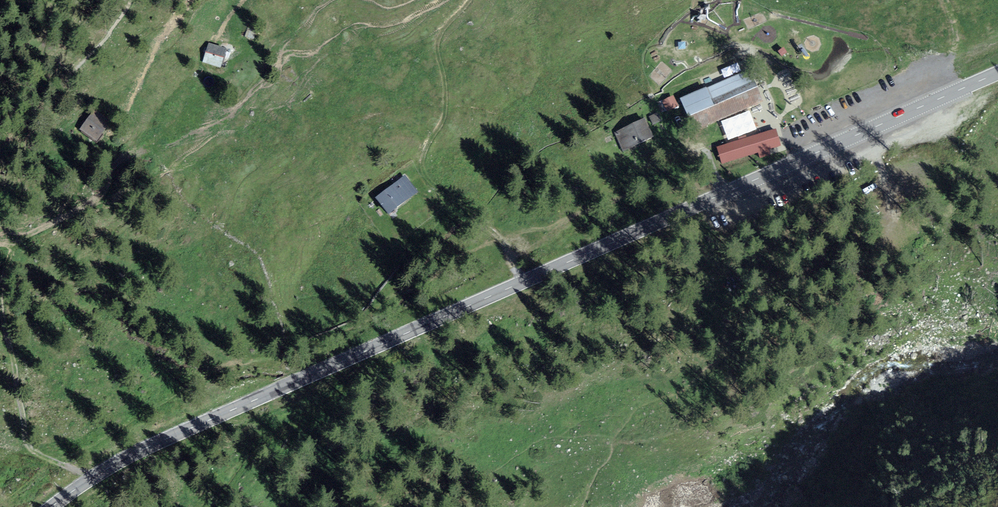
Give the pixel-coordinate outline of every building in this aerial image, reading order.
[(249,27),(245,36),(253,40),(257,31),(249,27)] [(221,68),(226,49),(208,43),(203,62),(221,68)] [(679,98),(693,130),(763,102),(750,70),(707,87),(679,98)] [(79,130),(97,142),(111,122),(93,110),(79,130)] [(613,132),(622,151),(654,136),(644,117),(613,132)] [(739,140),(716,147),(722,163),(758,152),(760,158),(770,155),(768,149),(781,145),(776,128),(746,138),(739,140)] [(389,214),(418,192),(405,175),(375,197),(389,214)]
